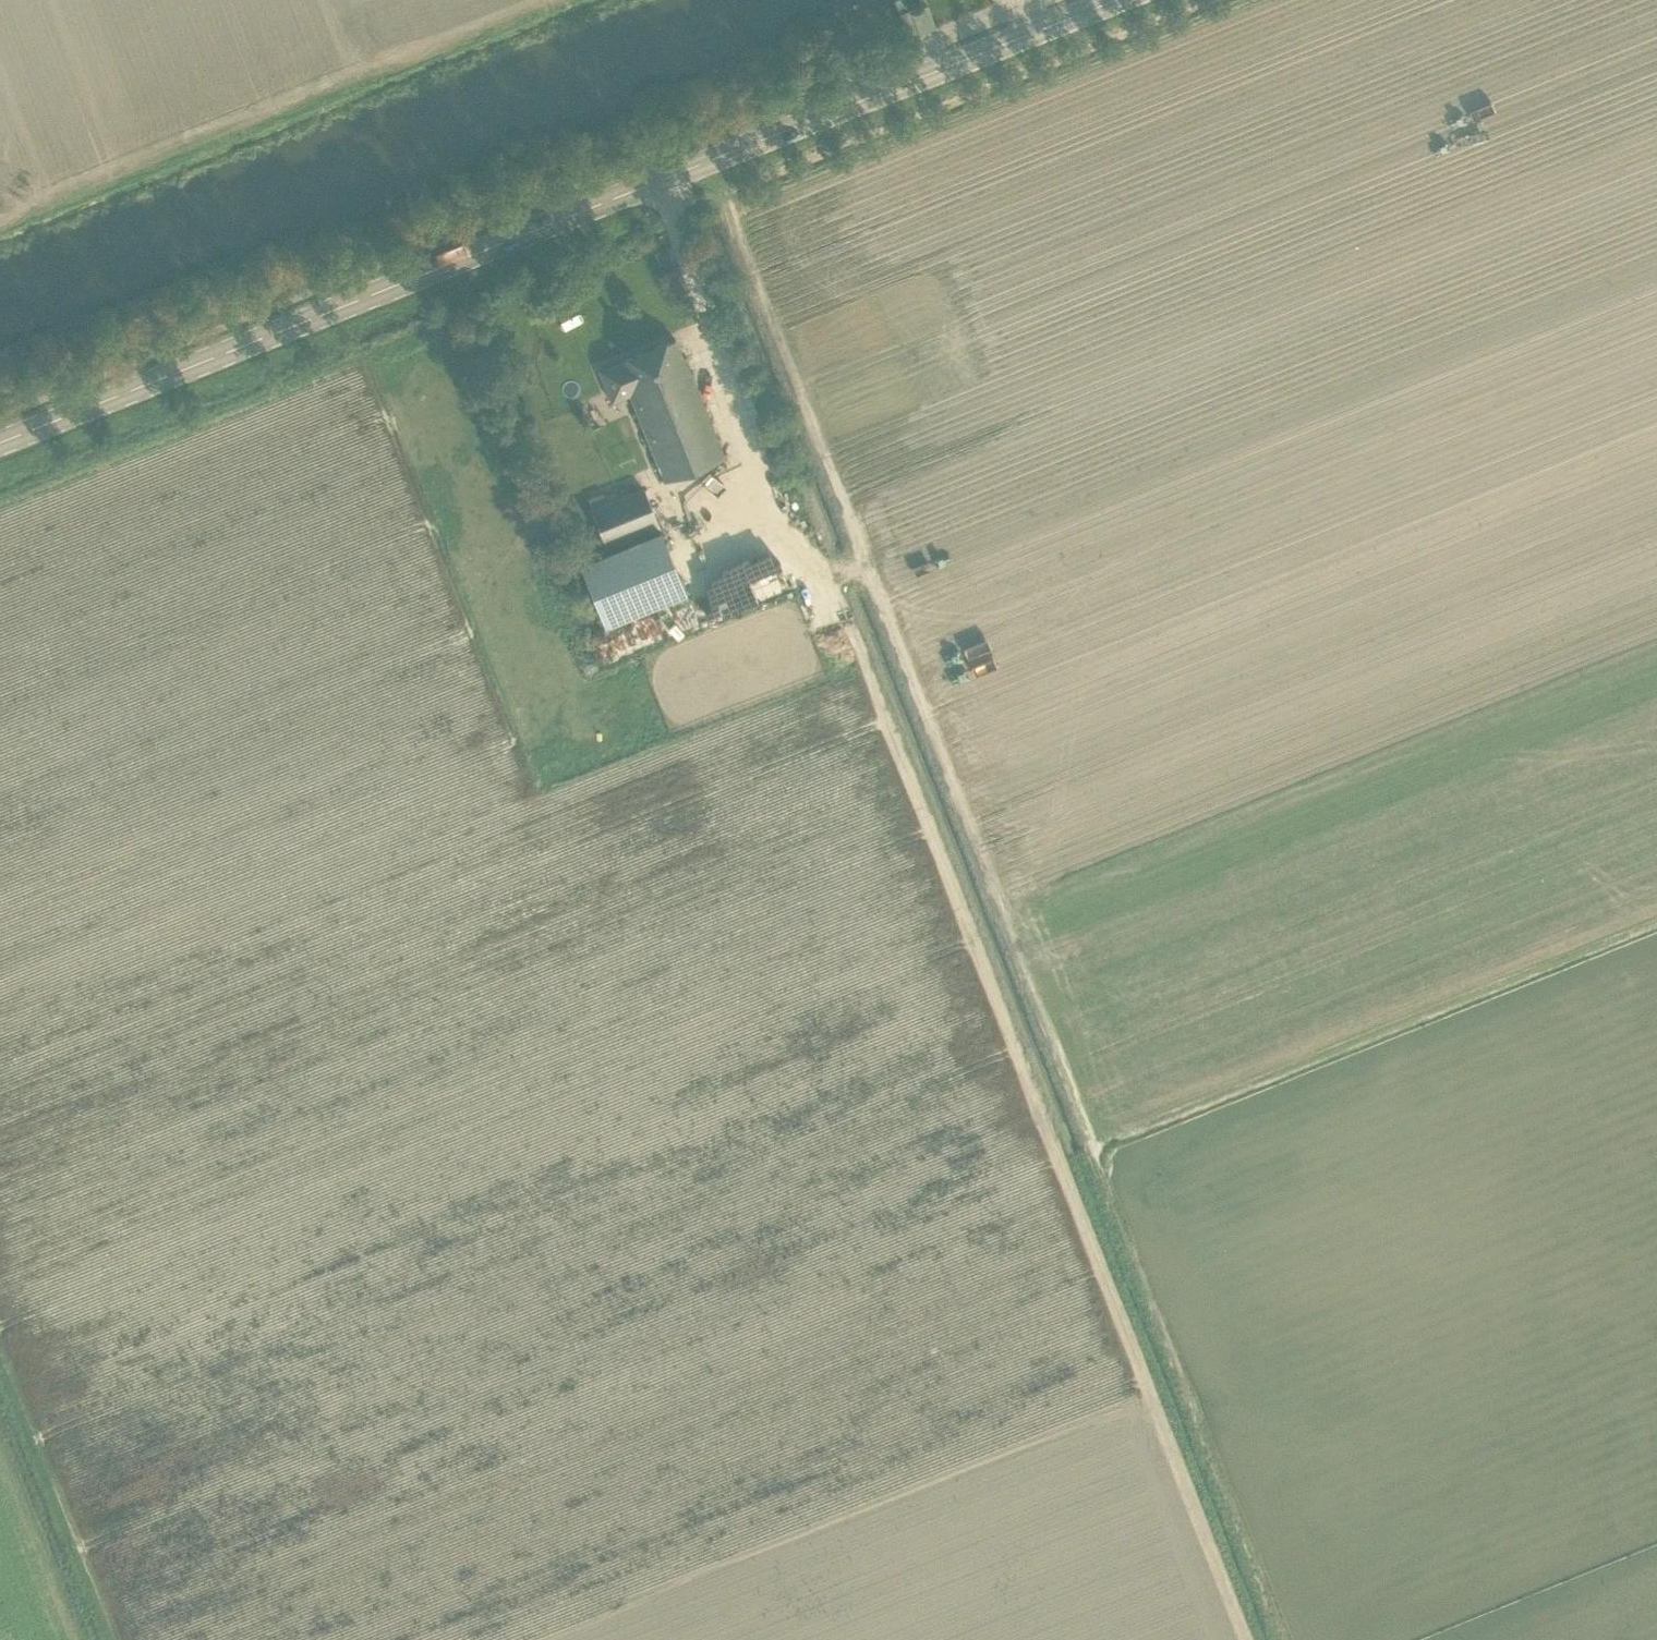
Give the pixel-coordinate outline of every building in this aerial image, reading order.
[(862,0),(823,0),(829,14),(862,0)] [(664,251),(655,254),(660,267),(669,263),(664,251)] [(675,341),(620,364),(620,366),(602,373),(614,401),(630,395),(665,481),(725,456),(685,359),(683,360),(675,341)] [(593,510),(608,548),(660,527),(645,489),(593,510)] [(662,531),(581,564),(606,626),(687,594),(662,531)] [(687,595),(607,628),(646,723),(726,690),(687,595)]
